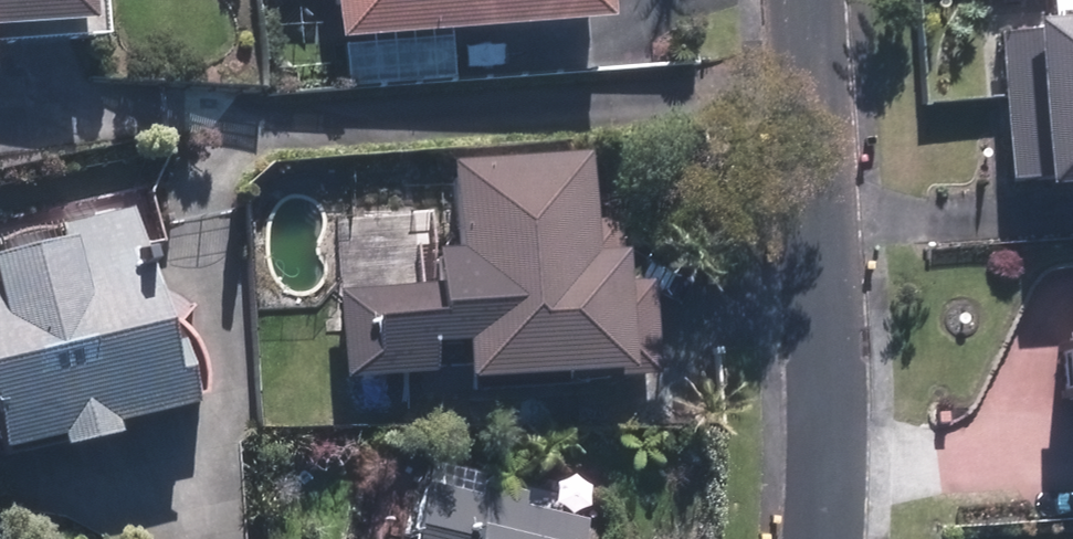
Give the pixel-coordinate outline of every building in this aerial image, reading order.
[(99,47),(97,0),(0,0),(0,52),(99,47)] [(323,52),(599,34),(597,0),(319,0),(323,52)] [(997,35),(1007,204),(1072,200),(1072,0),(1044,0),(1046,32),(997,35)] [(336,395),(652,383),(648,284),(618,286),(616,226),(580,228),(578,164),(440,169),(443,260),(416,261),(417,293),(332,296),(336,395)] [(130,216),(49,236),(53,251),(0,264),(0,460),(42,450),(46,465),(105,451),(101,438),(181,419),(130,216)] [(1045,347),(1049,418),(1072,417),(1072,345),(1045,347)] [(574,527),(513,510),(520,486),(426,459),(404,538),(571,538),(574,527)]
